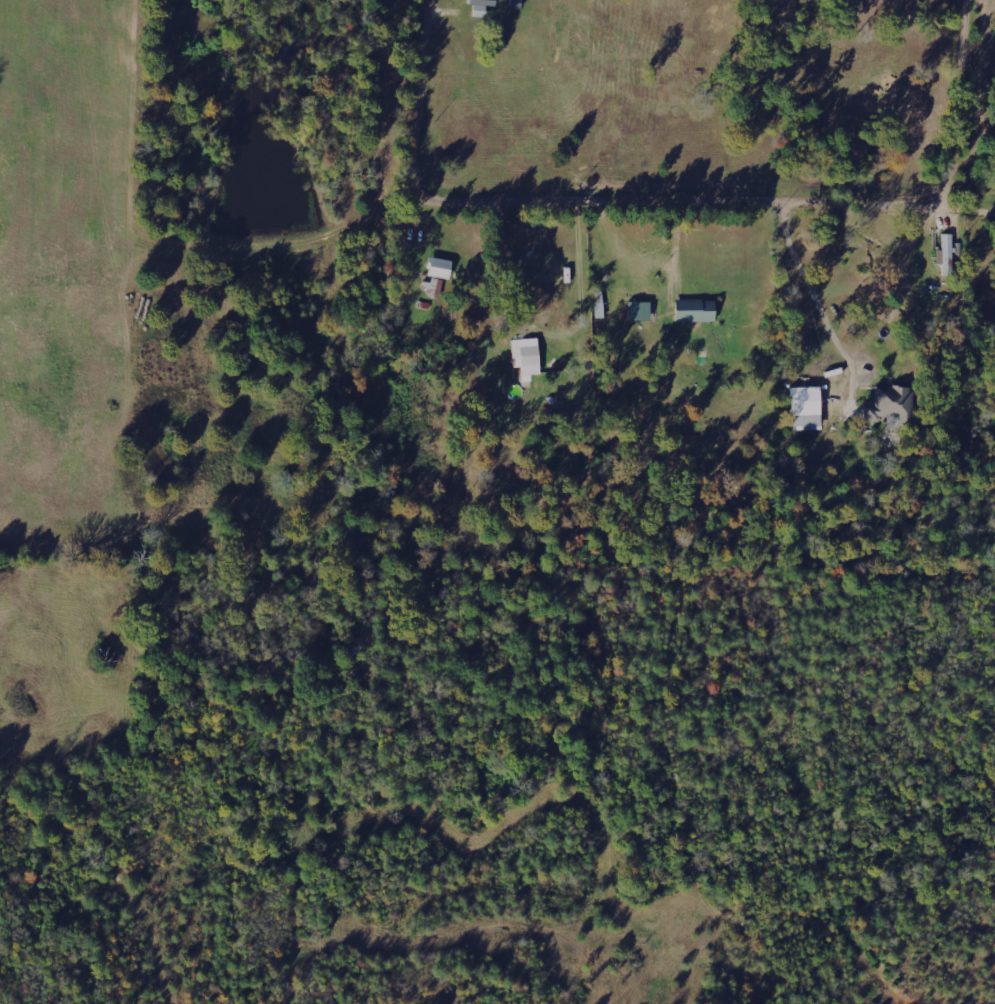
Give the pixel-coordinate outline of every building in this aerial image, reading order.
[(954,275),(953,234),(943,234),(943,250),(938,250),(938,264),(943,264),(943,276),(954,275)] [(454,261),(431,257),(428,275),(451,279),(454,261)] [(677,322),(717,321),(716,299),(676,300),(677,322)] [(629,302),(629,321),(652,320),(652,302),(629,302)] [(513,339),(514,367),(522,367),(523,382),(532,381),(532,375),(541,374),(540,338),(513,339)] [(876,386),(876,404),(864,404),(864,420),(887,420),(887,426),(912,426),(912,386),(876,386)] [(822,426),(822,387),(792,387),(793,427),(822,426)]
